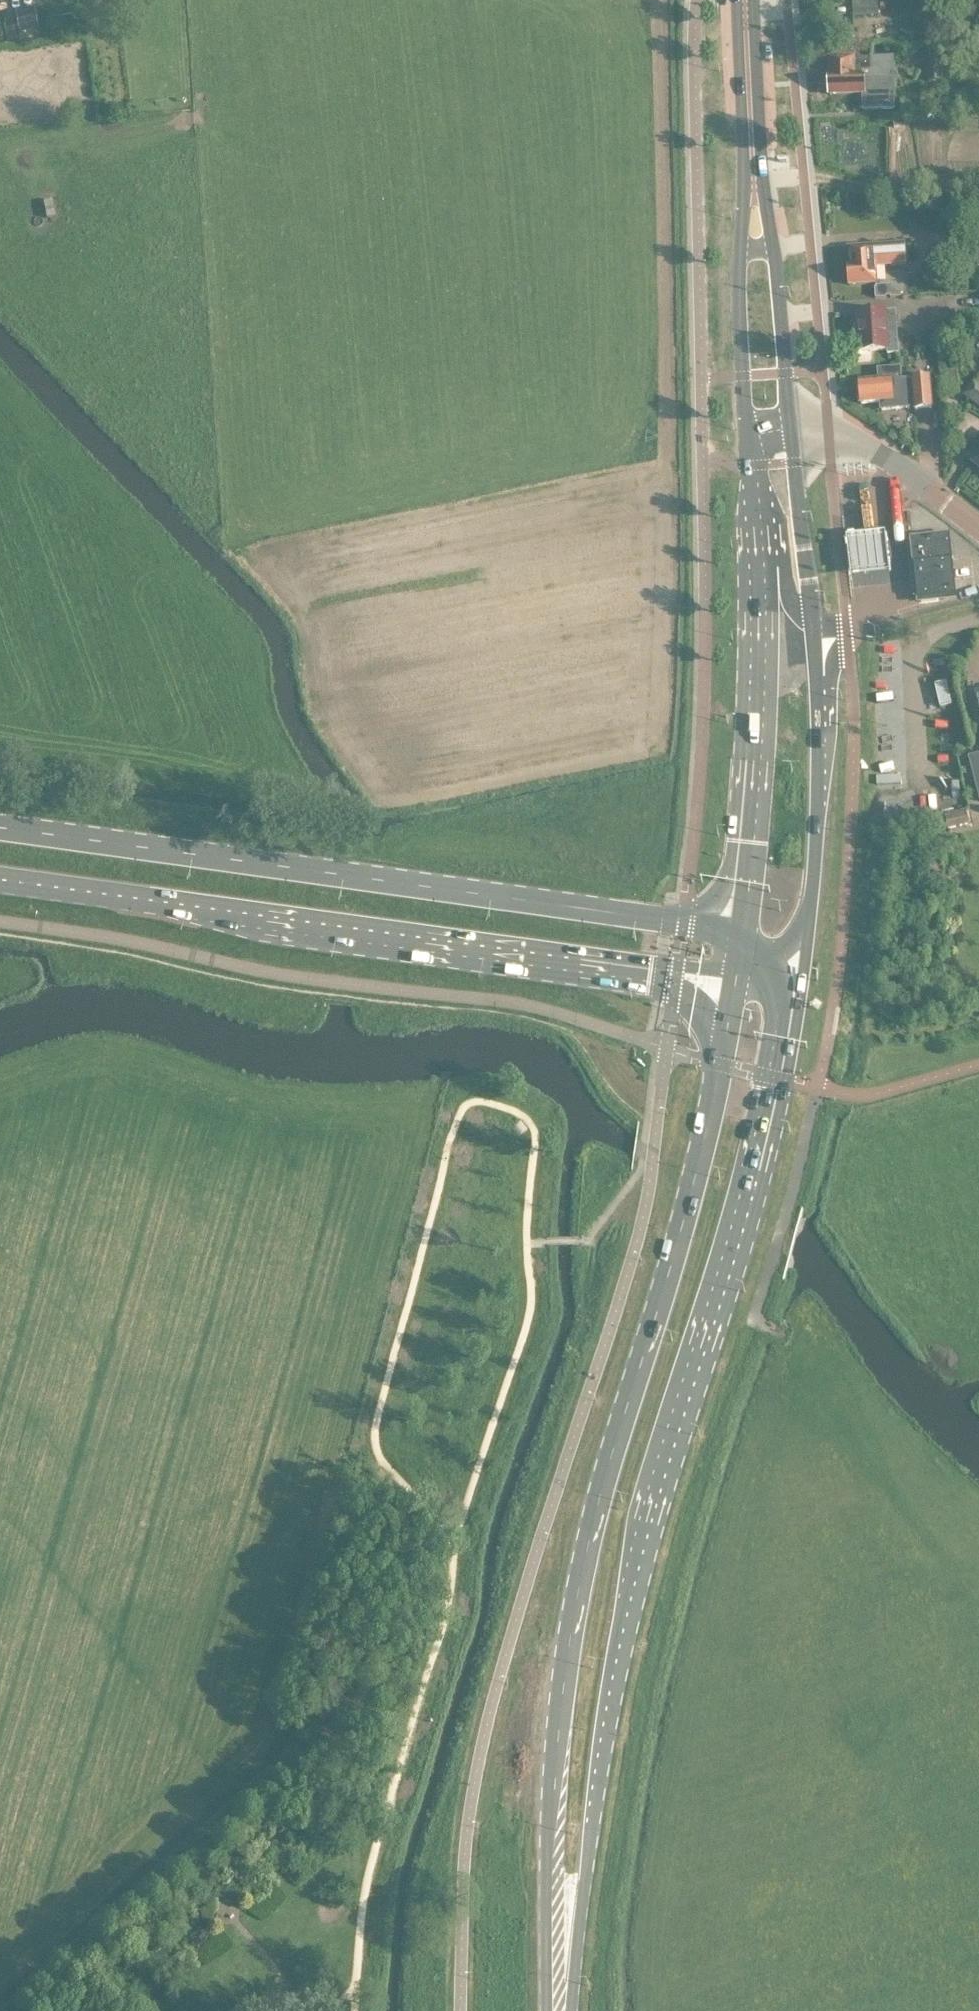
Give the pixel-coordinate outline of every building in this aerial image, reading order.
[(852,3),(852,17),(877,16),(877,2),(852,3)] [(941,56),(927,57),(925,57),(927,83),(942,82),(941,56)] [(869,57),(869,58),(854,58),(855,73),(864,73),(864,96),(862,96),(862,110),(894,109),(893,57),(869,57)] [(855,73),(854,58),(828,59),(828,95),(862,94),(862,96),(864,96),(864,73),(855,73)] [(849,266),(847,266),(848,285),(876,283),(875,267),(905,265),(904,244),(848,248),(849,266)] [(889,286),(875,287),(875,289),(874,289),(874,298),(885,298),(885,296),(890,296),(890,298),(900,297),(900,296),(889,286)] [(856,312),(857,334),(854,334),(855,352),(886,350),(886,354),(898,354),(895,314),(885,314),(885,310),(856,312)] [(877,369),(878,380),(859,382),(859,390),(857,391),(858,402),(860,402),(860,403),(880,401),(880,409),(909,407),(909,403),(914,402),(915,409),(931,407),(928,376),(912,378),(912,380),(900,381),(899,367),(877,369)] [(964,395),(978,406),(978,386),(974,382),(964,395)] [(909,538),(916,603),(955,599),(948,533),(909,538)] [(888,575),(883,534),(844,539),(849,579),(888,575)] [(934,684),(939,708),(951,705),(945,682),(934,684)] [(964,811),(944,816),(947,828),(968,824),(964,811)]
